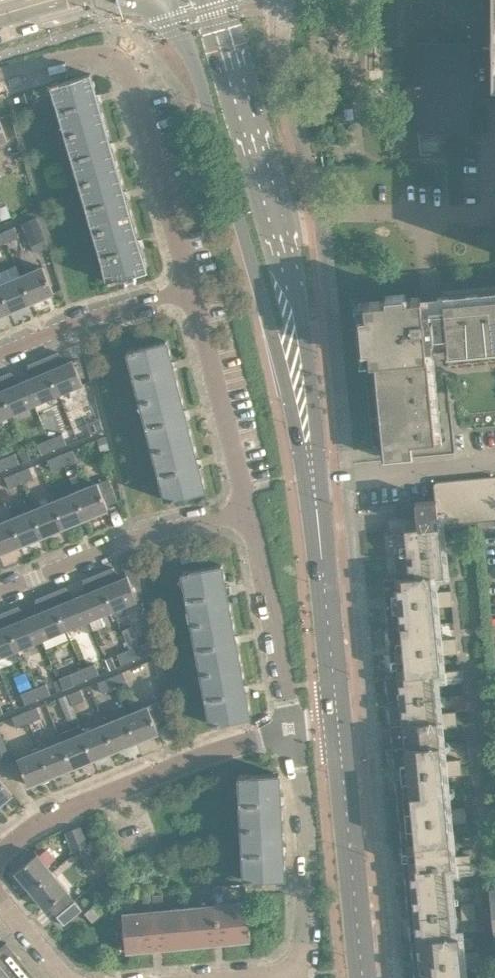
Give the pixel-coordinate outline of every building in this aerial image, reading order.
[(494,49),(469,49),(468,41),(418,42),(413,82),(420,132),(422,132),(422,123),(444,123),(445,132),(467,132),(472,96),(494,96),(494,0),(494,49)] [(51,82),(66,133),(104,122),(98,102),(101,100),(99,93),(95,93),(89,73),(59,81),(59,80),(51,82)] [(7,139),(16,135),(9,112),(0,116),(0,142),(7,139)] [(109,142),(104,122),(66,133),(80,181),(118,170),(112,151),(115,149),(113,141),(109,142)] [(80,181),(94,230),(132,219),(126,199),(129,197),(127,190),(123,190),(118,170),(80,181)] [(10,216),(5,204),(0,206),(0,220),(10,216)] [(21,222),(22,223),(30,243),(44,237),(35,216),(21,222)] [(132,219),(94,230),(109,281),(116,279),(116,277),(146,268),(140,248),(143,246),(141,238),(137,239),(132,219)] [(19,236),(14,225),(1,231),(6,241),(19,236)] [(47,245),(44,237),(30,243),(34,251),(47,245)] [(53,292),(42,265),(20,275),(31,301),(53,292)] [(10,310),(31,301),(20,275),(17,268),(0,275),(0,287),(10,310)] [(0,287),(0,314),(10,310),(0,287)] [(432,296),(427,303),(421,304),(420,296),(405,297),(405,293),(384,295),(385,299),(363,301),(364,315),(359,315),(362,348),(368,348),(369,361),(380,360),(381,371),(375,371),(378,405),(384,404),(386,428),(381,429),(384,458),(411,455),(410,444),(434,442),(424,338),(445,336),(447,348),(460,346),(460,352),(494,349),(493,343),(494,343),(494,290),(432,296)] [(134,346),(127,348),(140,399),(178,389),(173,370),(177,368),(175,361),(171,361),(165,340),(135,348),(134,346)] [(57,351),(42,357),(57,392),(80,383),(81,383),(82,383),(71,358),(62,362),(57,351)] [(28,363),(32,375),(24,379),(34,402),(57,392),(42,357),(28,363)] [(0,375),(0,389),(10,412),(34,402),(24,379),(15,382),(9,371),(0,375)] [(10,412),(0,389),(0,416),(10,412)] [(140,399),(153,448),(191,438),(186,418),(189,417),(187,409),(183,409),(178,389),(140,399)] [(85,423),(90,434),(102,429),(98,418),(85,423)] [(61,433),(49,438),(53,449),(66,444),(61,433)] [(49,438),(36,443),(40,454),(53,449),(49,438)] [(191,438),(153,448),(166,499),(173,497),(173,496),(204,488),(198,467),(202,465),(200,458),(196,458),(191,438)] [(59,454),(64,465),(76,459),(72,448),(59,454)] [(29,459),(25,450),(19,453),(23,462),(29,459)] [(19,463),(14,452),(2,457),(6,468),(19,463)] [(46,459),(51,470),(64,465),(59,454),(46,459)] [(16,471),(21,482),(33,477),(29,466),(16,471)] [(67,470),(71,481),(78,478),(74,467),(67,470)] [(8,487),(21,482),(16,471),(3,476),(8,487)] [(435,481),(434,482),(434,483),(433,483),(433,485),(434,499),(414,501),(416,516),(396,518),(397,529),(390,529),(395,577),(382,578),(391,674),(384,675),(414,977),(462,977),(461,968),(480,966),(479,950),(459,952),(451,865),(456,864),(457,875),(471,873),(470,862),(469,854),(450,855),(447,823),(466,821),(464,806),(445,808),(442,776),(461,774),(460,758),(441,760),(432,672),(444,671),(446,682),(459,681),(458,669),(439,671),(438,654),(457,652),(455,637),(436,639),(433,607),(452,605),(450,589),(431,591),(430,576),(443,575),(437,513),(448,512),(449,524),(494,519),(494,475),(437,481),(435,481)] [(97,482),(75,491),(85,517),(107,508),(106,504),(117,500),(108,478),(97,482)] [(85,517),(75,491),(53,500),(64,526),(85,517)] [(53,500),(32,508),(42,535),(64,526),(53,500)] [(42,535),(32,508),(10,517),(21,543),(42,535)] [(0,521),(0,552),(21,543),(10,517),(0,521)] [(112,566),(97,572),(112,608),(135,599),(136,599),(137,599),(131,585),(140,581),(135,558),(121,563),(126,574),(117,578),(112,566)] [(189,568),(181,570),(191,622),(230,614),(226,594),(230,593),(229,585),(225,585),(221,564),(190,570),(189,568)] [(87,590),(79,594),(88,618),(93,628),(104,624),(100,613),(112,608),(105,591),(97,572),(83,578),(87,590)] [(64,586),(50,592),(65,628),(88,618),(79,594),(70,598),(64,586)] [(41,637),(65,628),(50,592),(36,598),(40,610),(31,613),(41,637)] [(17,605),(3,611),(17,647),(41,637),(31,613),(22,617),(17,605)] [(3,611),(0,612),(0,654),(17,647),(3,611)] [(191,622),(201,671),(240,664),(236,644),(239,642),(238,635),(234,635),(230,614),(191,622)] [(139,644),(131,626),(122,629),(129,648),(128,648),(133,659),(146,654),(141,643),(139,644)] [(133,659),(128,648),(116,653),(120,664),(133,659)] [(105,658),(109,669),(116,667),(111,655),(105,658)] [(94,663),(81,668),(85,679),(98,674),(94,663)] [(240,664),(201,671),(210,723),(218,722),(218,720),(249,714),(245,693),(249,691),(247,684),(243,684),(240,664)] [(81,668),(68,673),(73,684),(85,679),(81,668)] [(127,682),(122,671),(110,676),(114,687),(127,682)] [(20,691),(30,687),(24,672),(14,676),(20,691)] [(68,673),(57,677),(62,687),(62,688),(73,684),(68,673)] [(114,687),(110,676),(97,681),(101,692),(114,687)] [(37,699),(50,694),(45,682),(32,687),(37,699)] [(32,687),(20,693),(24,704),(37,699),(32,687)] [(71,704),(84,699),(80,688),(67,693),(68,695),(71,704)] [(67,693),(58,697),(66,719),(76,715),(71,704),(67,693)] [(158,700),(147,705),(126,714),(136,740),(158,731),(156,727),(166,723),(166,720),(158,700)] [(28,722),(41,717),(36,705),(24,711),(28,722)] [(457,726),(455,710),(441,712),(443,727),(457,726)] [(15,727),(28,722),(24,711),(11,716),(15,727)] [(126,714),(104,723),(114,749),(136,740),(126,714)] [(82,731),(93,758),(114,749),(104,723),(82,731)] [(71,766),(93,758),(82,731),(61,740),(71,766)] [(0,732),(0,755),(9,752),(0,732)] [(61,740),(39,749),(50,775),(71,766),(61,740)] [(28,784),(50,775),(39,749),(17,758),(28,784)] [(246,773),(239,773),(241,826),(281,824),(280,804),(283,803),(283,795),(279,794),(278,773),(247,774),(246,773)] [(12,793),(0,778),(0,802),(12,793)] [(282,845),(281,824),(241,826),(244,879),(252,879),(252,877),(283,876),(282,854),(286,853),(286,845),(282,845)] [(69,830),(65,831),(72,851),(79,849),(88,845),(85,839),(80,826),(69,830)] [(88,845),(79,849),(81,853),(87,869),(96,866),(91,853),(89,849),(88,845)] [(15,871),(30,889),(51,871),(36,852),(15,871)] [(51,871),(30,889),(45,907),(47,905),(66,890),(67,889),(51,871)] [(74,899),(66,890),(47,905),(55,915),(74,899)] [(141,892),(142,898),(142,903),(150,902),(149,891),(141,892)] [(152,902),(153,909),(163,908),(162,893),(151,894),(152,902)] [(63,924),(81,909),(74,899),(55,915),(63,924)] [(246,901),(215,904),(218,942),(249,939),(246,901)] [(103,911),(95,902),(84,912),(92,921),(103,911)] [(461,919),(475,917),(474,902),(460,903),(461,919)] [(187,945),(218,942),(215,904),(184,906),(187,945)] [(187,945),(184,906),(153,909),(157,948),(187,945)] [(125,951),(157,948),(153,909),(122,912),(125,951)] [(6,941),(0,946),(0,977),(36,977),(6,941)]
